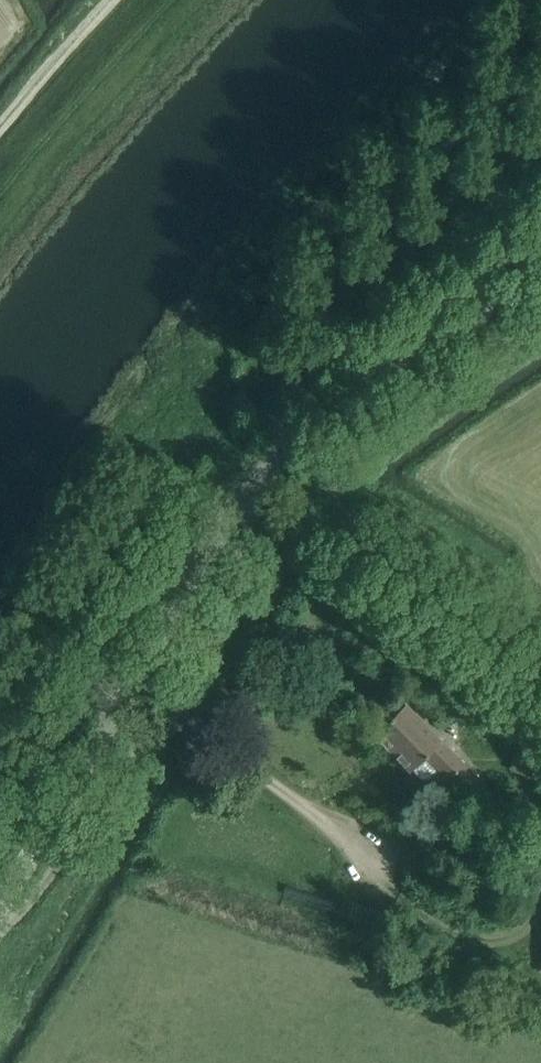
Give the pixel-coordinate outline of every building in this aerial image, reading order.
[(478,778),(420,718),(405,703),(373,734),(410,771),(412,768),(421,777),(429,777),(437,768),(462,794),(478,778)]
